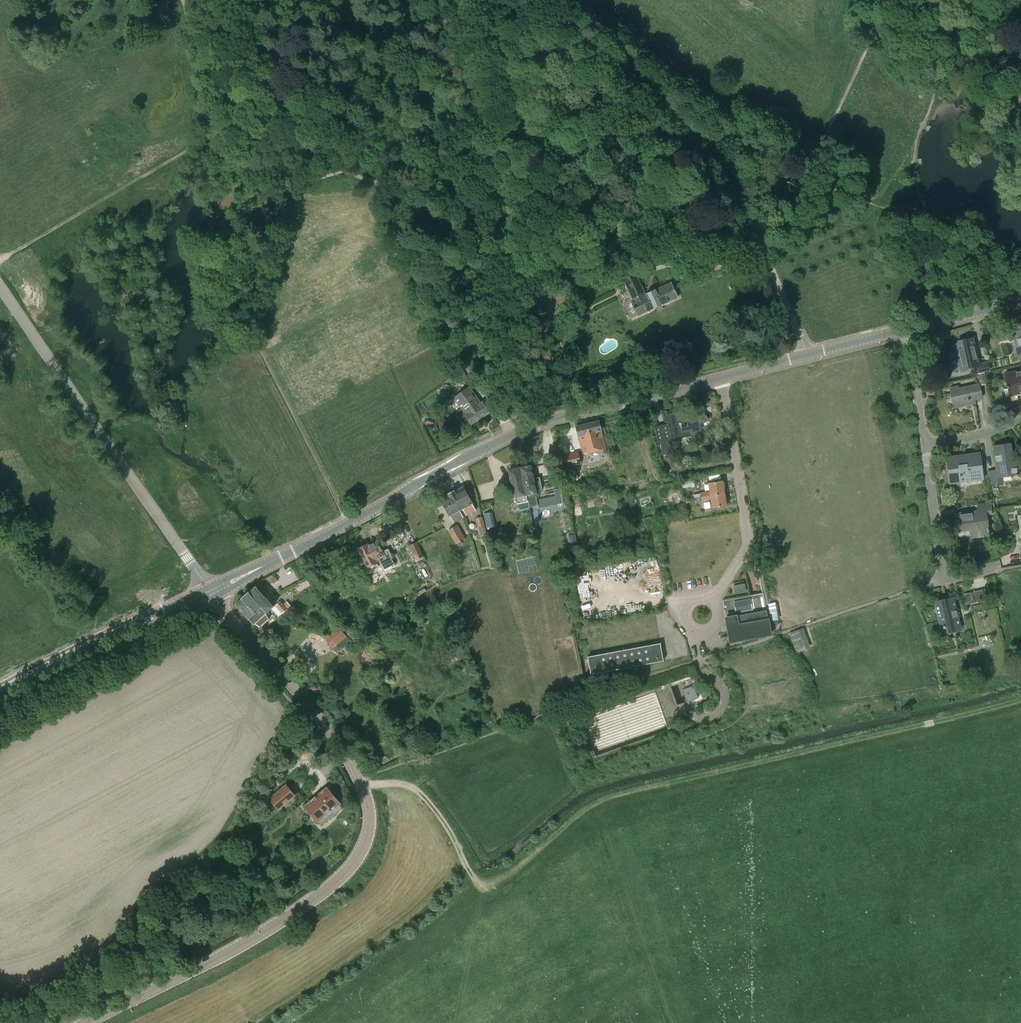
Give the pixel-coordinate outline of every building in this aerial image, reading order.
[(621,276),(633,300),(630,301),(637,316),(678,297),(671,282),(645,294),(634,270),(621,276)] [(951,344),(953,352),(956,351),(960,370),(976,366),(978,373),(990,370),(988,362),(978,364),(972,338),(958,341),(958,342),(951,344)] [(1008,386),(1006,386),(1007,388),(1008,388),(1010,396),(1020,394),(1020,370),(1005,374),(1008,386)] [(978,373),(980,384),(987,383),(984,372),(978,373)] [(950,388),(954,408),(971,404),(970,401),(982,398),(979,384),(958,389),(958,386),(950,388)] [(465,416),(471,424),(489,411),(483,402),(481,403),(469,387),(454,398),(462,408),(456,412),(457,416),(461,419),(465,416)] [(665,415),(670,435),(671,440),(689,436),(688,431),(690,430),(690,433),(700,431),(698,423),(708,419),(706,415),(705,415),(703,406),(692,408),(693,411),(686,413),(685,407),(679,408),(678,407),(679,411),(665,415)] [(599,421),(576,426),(583,454),(600,449),(601,454),(606,453),(605,448),(606,448),(599,421)] [(660,439),(663,454),(671,452),(667,438),(660,439)] [(988,471),(990,485),(1003,483),(1002,477),(1011,475),(1012,482),(1020,481),(1020,464),(1020,457),(1012,458),(1010,444),(993,446),(996,470),(988,471)] [(979,453),(947,457),(950,483),(975,480),(976,484),(983,483),(982,479),(983,479),(979,453)] [(566,456),(569,466),(578,464),(576,454),(566,456)] [(510,470),(509,470),(514,497),(516,497),(518,505),(529,503),(521,468),(518,468),(518,464),(509,466),(510,470)] [(531,465),(521,467),(521,468),(529,503),(529,507),(538,505),(538,508),(564,503),(561,488),(554,489),(555,492),(536,496),(535,493),(536,493),(536,491),(542,489),(539,477),(533,479),(531,465)] [(693,480),(682,482),(683,488),(694,486),(693,480)] [(707,492),(694,494),(694,498),(701,497),(724,493),(722,481),(708,483),(710,492),(707,493),(707,492)] [(454,491),(452,493),(462,511),(463,510),(466,515),(476,510),(472,504),(472,503),(463,487),(455,492),(454,491)] [(462,511),(452,493),(449,494),(449,495),(441,500),(450,516),(454,522),(463,517),(460,512),(462,511)] [(724,493),(701,497),(701,502),(709,500),(708,499),(711,499),(713,508),(726,505),(724,493)] [(954,514),(956,531),(970,529),(972,537),(989,535),(988,528),(988,529),(986,515),(992,514),(990,502),(977,504),(978,511),(954,514)] [(576,516),(582,515),(580,507),(574,508),(576,516)] [(494,527),(491,512),(484,514),(487,528),(494,527)] [(476,518),(481,535),(486,533),(481,517),(476,518)] [(465,539),(457,525),(448,530),(456,544),(465,539)] [(378,562),(381,567),(383,571),(395,565),(391,558),(393,558),(388,549),(382,552),(377,542),(368,546),(367,544),(359,549),(355,552),(359,559),(363,557),(368,567),(378,562)] [(410,545),(416,560),(423,556),(417,542),(410,545)] [(587,574),(580,574),(582,595),(589,594),(587,574)] [(734,586),(735,593),(746,591),(744,584),(734,586)] [(237,605),(241,611),(244,608),(244,609),(248,605),(250,607),(256,602),(257,603),(266,605),(269,602),(272,600),(268,595),(265,597),(256,587),(257,587),(256,586),(255,587),(249,593),(249,592),(242,598),(242,599),(237,604),(236,604),(235,605),(236,606),(237,605)] [(726,618),(730,642),(771,635),(768,620),(766,610),(763,593),(723,600),(726,618)] [(935,602),(942,633),(960,629),(953,598),(944,600),(935,602)] [(244,608),(241,611),(254,625),(255,624),(260,627),(269,619),(266,613),(274,607),(269,602),(266,605),(257,603),(256,602),(250,607),(248,605),(244,609),(244,608)] [(276,606),(282,613),(287,609),(289,611),(292,608),(288,603),(285,606),(280,602),(276,606)] [(769,603),(772,620),(779,619),(776,602),(769,603)] [(287,609),(282,613),(289,620),(293,616),(289,611),(287,609)] [(326,617),(332,626),(341,620),(334,611),(326,617)] [(928,625),(923,627),(927,642),(932,640),(928,625)] [(329,634),(337,644),(346,637),(338,627),(329,634)] [(789,633),(797,653),(806,649),(799,629),(789,633)] [(588,657),(591,674),(664,661),(660,643),(588,657)] [(456,652),(460,661),(466,658),(460,646),(447,652),(449,656),(456,652)] [(459,662),(462,669),(469,666),(466,660),(459,662)] [(694,686),(683,690),(687,702),(698,698),(694,686)] [(269,799),(279,810),(296,795),(287,784),(269,799)] [(305,805),(318,822),(320,820),(323,824),(342,808),(339,804),(340,804),(326,787),(305,805)] [(174,925),(177,930),(183,925),(179,921),(174,925)]
